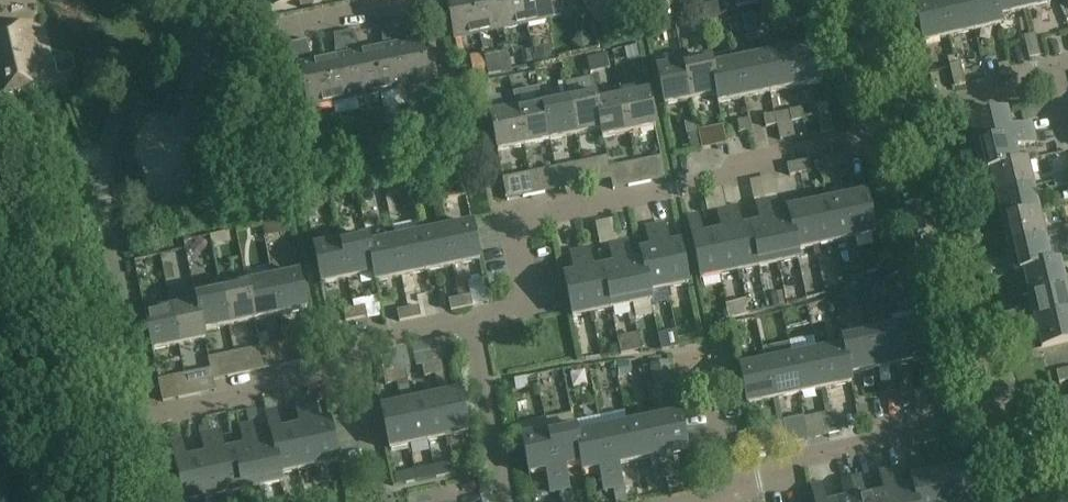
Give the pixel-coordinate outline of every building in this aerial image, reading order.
[(470,0),(446,0),(454,39),(477,34),(470,0)] [(477,34),(501,29),(495,0),(470,0),(477,34)] [(520,0),(495,0),(501,29),(525,24),(520,0)] [(525,24),(550,19),(550,18),(558,16),(561,8),(559,0),(520,0),(525,24)] [(948,36),(939,0),(913,6),(922,42),(948,36)] [(948,36),(973,30),(966,0),(940,0),(939,0),(948,36)] [(973,30),(999,24),(997,17),(993,0),(966,0),(973,30)] [(1020,0),(993,0),(997,17),(1023,11),(1020,0)] [(1023,11),(1049,4),(1048,0),(1020,0),(1023,11)] [(744,28),(756,26),(754,15),(754,14),(742,16),(742,18),(744,28)] [(1055,16),(1041,21),(1046,34),(1059,30),(1055,16)] [(390,22),(402,87),(428,82),(420,40),(407,43),(399,20),(390,22)] [(402,87),(390,22),(380,24),(382,48),(370,51),(378,92),(402,87)] [(31,23),(0,30),(0,95),(45,85),(31,23)] [(378,92),(370,51),(360,53),(352,30),(342,32),(355,97),(378,92)] [(355,97),(342,32),(333,34),(334,58),(323,60),(331,102),(355,97)] [(1026,47),(1037,45),(1034,34),(1023,37),(1026,47)] [(331,102),(323,60),(312,63),(305,40),(283,44),(288,72),(300,70),(307,107),(331,102)] [(789,50),(796,87),(822,81),(815,45),(789,50)] [(1037,45),(1026,47),(1028,58),(1039,55),(1037,45)] [(763,55),(769,92),(796,87),(789,50),(763,55)] [(769,92),(763,55),(737,61),(743,98),(769,92)] [(57,74),(74,70),(71,56),(54,60),(57,74)] [(710,66),(711,66),(709,57),(682,63),(689,100),(715,95),(716,95),(710,66)] [(743,98),(737,61),(711,66),(710,66),(716,95),(715,95),(717,103),(743,98)] [(689,100),(682,63),(656,68),(664,105),(689,100)] [(949,66),(952,76),(963,74),(960,63),(949,66)] [(1000,76),(1011,73),(1008,63),(997,65),(1000,76)] [(963,74),(952,76),(954,87),(965,84),(963,74)] [(620,96),(628,133),(654,127),(646,91),(620,96)] [(594,102),(595,101),(593,93),(567,98),(575,135),(599,130),(600,130),(594,102)] [(628,133),(620,96),(595,101),(594,102),(600,130),(599,130),(601,139),(628,133)] [(575,135),(567,98),(541,104),(549,140),(575,135)] [(818,116),(829,114),(826,102),(815,105),(818,116)] [(549,140),(541,104),(516,109),(523,146),(549,140)] [(792,122),(802,119),(800,108),(789,110),(792,122)] [(523,146),(516,109),(489,114),(497,151),(523,146)] [(975,147),(1032,133),(1030,123),(1009,128),(1005,112),(969,120),(975,147)] [(766,127),(776,125),(774,114),(764,116),(766,127)] [(740,132),(750,130),(747,119),(738,121),(740,132)] [(686,134),(697,132),(695,122),(684,124),(686,134)] [(727,144),(723,126),(713,128),(717,146),(727,144)] [(388,134),(391,151),(418,145),(416,137),(414,128),(388,134)] [(1032,133),(975,147),(981,173),(990,171),(989,170),(1017,164),(1017,162),(1014,148),(1034,143),(1032,133)] [(391,151),(388,134),(367,139),(369,147),(371,156),(391,151)] [(837,154),(839,164),(849,162),(847,152),(837,154)] [(839,164),(837,154),(826,157),(828,167),(839,164)] [(591,159),(580,161),(585,185),(596,182),(591,159)] [(634,162),(638,185),(649,182),(645,160),(634,162)] [(798,162),(800,172),(811,170),(809,160),(798,162)] [(445,176),(462,172),(460,161),(442,164),(445,176)] [(580,161),(569,164),(574,187),(585,185),(580,161)] [(989,170),(990,171),(995,196),(1031,187),(1025,161),(1017,162),(1017,164),(989,170)] [(634,162),(623,164),(627,187),(638,185),(634,162)] [(800,172),(798,162),(788,164),(790,174),(800,172)] [(529,172),(533,195),(544,193),(539,170),(529,172)] [(533,195),(529,172),(518,174),(522,197),(533,195)] [(1065,186),(1062,174),(1052,177),(1055,188),(1065,186)] [(1031,187),(995,196),(1002,221),(1037,213),(1031,187)] [(865,193),(846,197),(855,239),(874,234),(865,193)] [(826,201),(835,243),(855,239),(846,197),(826,201)] [(798,259),(797,250),(796,251),(789,217),(780,219),(776,198),(765,200),(779,263),(798,259)] [(760,223),(750,225),(759,267),(779,263),(765,200),(755,202),(760,223)] [(826,201),(807,205),(815,247),(835,243),(826,201)] [(787,209),(789,217),(796,251),(797,250),(815,247),(807,205),(787,209)] [(759,267),(750,225),(741,227),(737,206),(727,208),(740,271),(759,267)] [(721,231),(712,233),(720,275),(740,271),(727,208),(717,211),(721,231)] [(1037,213),(1002,221),(1008,247),(1043,239),(1037,213)] [(720,275),(712,233),(702,235),(698,214),(687,216),(700,279),(720,275)] [(447,227),(455,264),(480,259),(472,222),(447,227)] [(655,226),(667,286),(687,282),(679,244),(670,246),(665,223),(655,226)] [(667,286),(655,226),(644,228),(648,249),(638,251),(640,260),(641,260),(648,290),(649,290),(667,286)] [(421,233),(428,269),(455,264),(447,227),(421,233)] [(395,238),(402,275),(428,269),(421,233),(395,238)] [(340,240),(348,277),(373,272),(374,272),(369,243),(367,235),(340,240)] [(374,272),(373,272),(375,280),(402,275),(395,238),(369,243),(374,272)] [(1043,239),(1008,247),(1014,273),(1023,271),(1050,264),(1043,239)] [(348,277),(340,240),(314,246),(321,283),(348,277)] [(641,260),(640,260),(631,262),(627,241),(617,243),(629,305),(651,300),(649,290),(648,290),(641,260)] [(629,305),(617,243),(607,245),(611,266),(602,268),(610,309),(629,305)] [(578,251),(591,313),(610,309),(602,268),(592,270),(588,249),(578,251)] [(591,313),(578,251),(568,253),(572,274),(563,276),(572,317),(591,313)] [(1023,271),(1029,296),(1065,288),(1059,262),(1050,264),(1023,271)] [(272,277),(280,314),(306,308),(299,271),(272,277)] [(246,282),(254,319),(280,314),(272,277),(246,282)] [(220,287),(228,324),(254,319),(246,282),(220,287)] [(195,293),(196,301),(202,330),(228,324),(220,287),(195,293)] [(204,338),(202,330),(196,301),(195,293),(194,288),(168,294),(171,307),(178,343),(204,338)] [(1029,296),(1035,322),(1067,314),(1067,301),(1065,288),(1029,296)] [(460,298),(462,308),(473,306),(470,295),(460,298)] [(462,308),(460,298),(449,300),(452,311),(462,308)] [(354,308),(356,318),(367,316),(365,305),(354,308)] [(408,308),(411,319),(421,317),(419,306),(408,308)] [(178,343),(171,307),(144,312),(152,349),(178,343)] [(356,318),(354,308),(343,310),(346,321),(356,318)] [(411,319),(408,308),(398,310),(400,321),(411,319)] [(1035,322),(1041,348),(1067,342),(1067,314),(1035,322)] [(893,327),(901,363),(927,358),(920,322),(893,327)] [(867,332),(875,368),(901,363),(893,327),(867,332)] [(848,374),(849,374),(875,368),(867,332),(840,338),(842,346),(843,346),(848,374)] [(285,341),(290,363),(301,361),(296,339),(285,341)] [(285,341),(274,343),(279,365),(290,363),(285,341)] [(816,351),(824,388),(851,383),(849,374),(848,374),(843,346),(842,346),(816,351)] [(245,349),(234,351),(238,373),(249,371),(245,349)] [(234,351),(223,353),(227,375),(238,373),(234,351)] [(790,357),(798,394),(824,388),(816,351),(790,357)] [(764,362),(772,399),(798,394),(790,357),(764,362)] [(439,395),(447,437),(467,433),(459,391),(450,393),(444,361),(433,364),(435,374),(439,395)] [(649,365),(652,378),(654,386),(671,382),(666,361),(649,365)] [(772,399),(764,362),(739,367),(746,404),(772,399)] [(435,374),(433,364),(422,366),(424,376),(435,374)] [(400,403),(408,445),(427,441),(419,399),(411,401),(405,369),(394,371),(396,382),(400,403)] [(200,393),(195,370),(184,373),(189,395),(200,393)] [(1066,370),(1055,373),(1058,383),(1067,380),(1066,370)] [(396,382),(394,371),(383,373),(386,384),(396,382)] [(184,373),(173,375),(178,397),(189,395),(184,373)] [(515,377),(516,392),(539,391),(538,376),(515,377)] [(901,397),(911,394),(909,383),(899,385),(901,397)] [(911,394),(901,397),(903,408),(914,405),(911,394)] [(419,399),(427,441),(447,437),(439,395),(419,399)] [(304,403),(317,467),(337,463),(329,419),(318,421),(314,401),(304,403)] [(298,471),(317,467),(304,403),(294,405),(298,426),(289,428),(298,471)] [(408,445),(400,403),(380,407),(388,449),(408,445)] [(856,418),(868,415),(865,404),(854,407),(856,418)] [(1054,407),(1064,448),(1067,447),(1067,404),(1054,407)] [(279,474),(280,474),(298,471),(289,428),(280,429),(276,408),(265,411),(271,440),(272,440),(279,474)] [(825,424),(836,422),(834,411),(823,413),(825,424)] [(679,413),(653,418),(665,477),(675,475),(670,453),(686,449),(679,413)] [(545,416),(560,489),(570,487),(566,465),(580,463),(581,462),(575,434),(576,434),(572,414),(545,420),(545,416)] [(635,460),(627,423),(625,414),(601,419),(603,428),(601,429),(613,487),(616,501),(623,501),(626,501),(618,464),(635,460)] [(549,492),(560,489),(545,416),(518,422),(528,473),(545,470),(549,492)] [(654,479),(665,477),(653,418),(627,423),(635,460),(650,457),(654,479)] [(785,421),(787,441),(806,440),(804,420),(785,421)] [(249,423),(261,487),(282,483),(280,474),(279,474),(272,440),(271,440),(263,442),(258,421),(249,423)] [(836,422),(825,424),(827,435),(838,433),(836,422)] [(242,491),(261,487),(249,423),(239,425),(243,446),(233,448),(242,491)] [(773,435),(784,433),(782,423),(771,425),(773,435)] [(951,438),(961,436),(959,426),(949,428),(951,438)] [(222,495),(242,491),(233,448),(223,450),(219,429),(209,431),(222,495)] [(603,489),(613,487),(601,429),(576,434),(575,434),(581,462),(580,463),(582,471),(598,468),(603,489)] [(202,499),(222,495),(209,431),(199,433),(203,454),(194,456),(202,499)] [(931,432),(921,434),(923,444),(934,442),(931,432)] [(784,433),(773,435),(775,446),(786,444),(784,433)] [(923,444),(921,434),(910,436),(912,446),(923,444)] [(202,499),(194,456),(184,458),(180,437),(170,439),(183,501),(186,501),(202,499)] [(429,447),(413,450),(415,461),(432,458),(429,447)] [(956,501),(977,501),(968,466),(949,470),(956,501)] [(912,487),(911,487),(902,489),(898,467),(889,469),(895,501),(915,501),(912,487)] [(889,469),(878,471),(883,492),(874,494),(875,501),(895,501),(889,469)] [(930,474),(936,501),(956,501),(949,470),(930,474)] [(911,487),(912,487),(915,501),(936,501),(930,474),(910,478),(911,487)] [(874,494),(864,496),(860,475),(850,477),(855,501),(875,501),(874,494)] [(850,477),(839,480),(844,501),(837,501),(855,501),(850,477)] [(820,483),(810,485),(814,501),(824,501),(820,483)]
